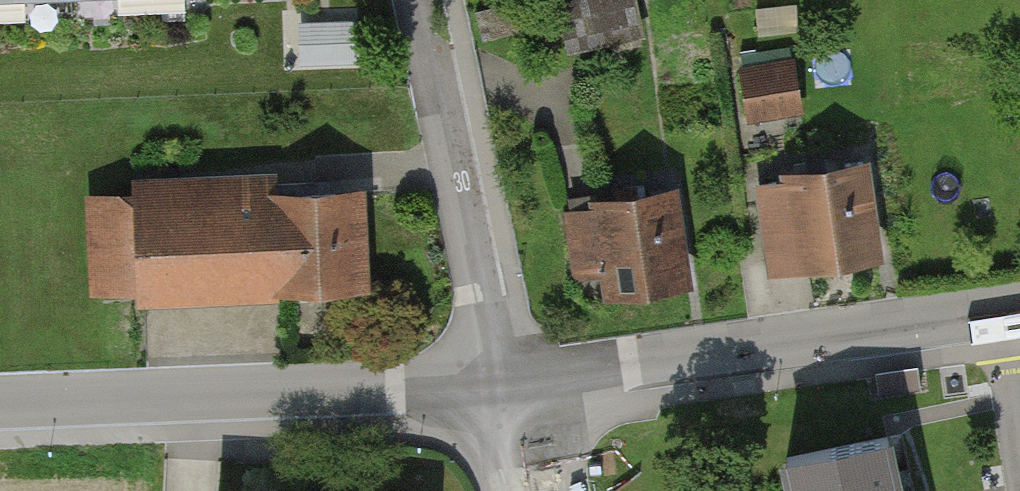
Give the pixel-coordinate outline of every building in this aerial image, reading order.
[(647,30),(641,0),(576,0),(585,43),(647,30)] [(795,59),(739,68),(748,126),(805,116),(795,59)] [(862,168),(749,184),(764,284),(876,268),(862,168)] [(253,180),(125,185),(126,202),(80,204),(83,293),(129,292),(130,308),(358,299),(355,194),(254,198),(253,180)] [(670,195),(557,214),(572,308),(685,290),(670,195)] [(916,372),(874,378),(877,400),(908,396),(919,394),(916,372)] [(797,490),(891,490),(880,440),(790,459),(797,490)]
